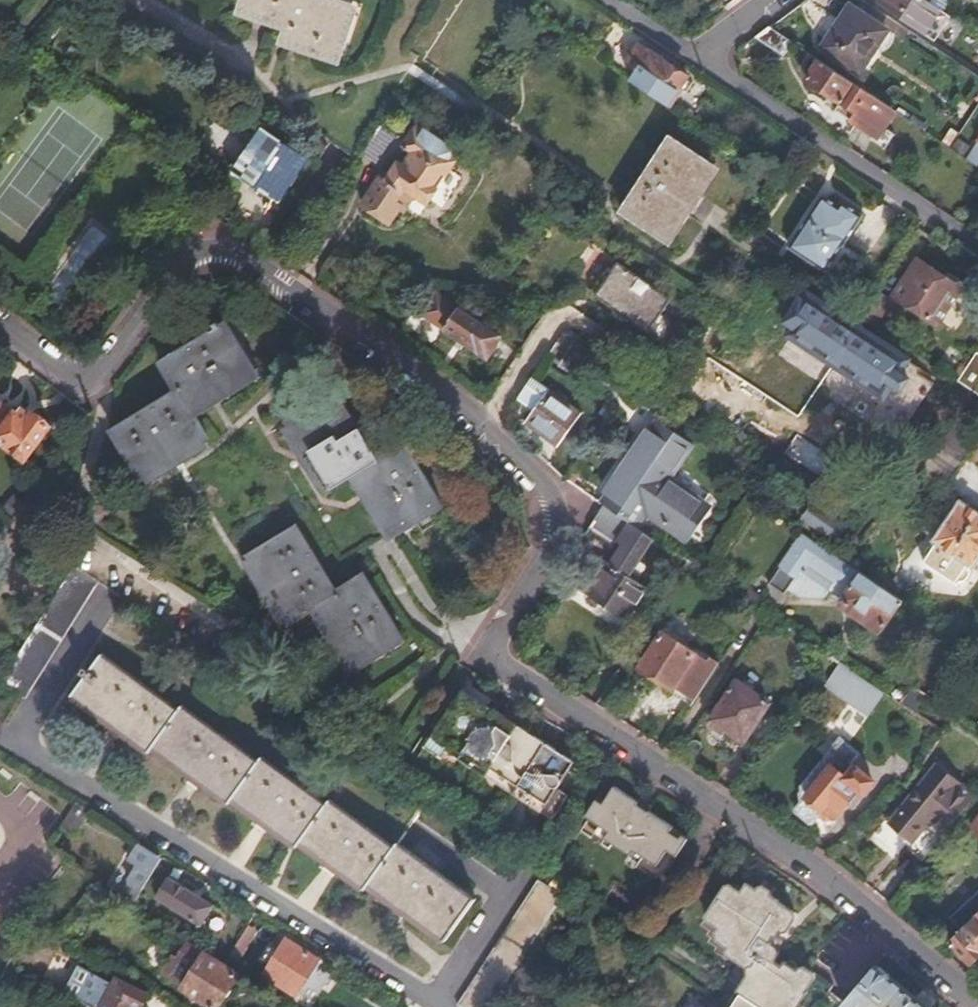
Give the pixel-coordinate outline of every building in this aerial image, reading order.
[(241,0),(238,11),(264,19),(262,24),(285,32),(280,46),(333,61),(345,19),(331,13),(333,8),(310,0),(240,0),(241,0)] [(927,36),(943,12),(936,7),(925,0),(880,0),(878,3),(927,36)] [(851,8),(823,48),(861,73),(888,32),(851,8)] [(769,27),(753,38),(781,55),(790,42),(769,27)] [(636,69),(627,83),(666,109),(686,79),(635,44),(624,61),(636,69)] [(835,112),(849,122),(854,114),(856,113),(868,94),(806,52),(797,66),(810,74),(805,81),(840,104),(835,112)] [(854,114),(849,122),(873,138),(870,142),(883,152),(893,137),(883,131),(896,112),(884,104),(868,94),(856,113),(854,114)] [(384,185),(378,181),(370,195),(361,210),(390,227),(399,212),(403,214),(413,198),(427,206),(459,157),(416,129),(402,149),(410,155),(400,171),(396,167),(384,185)] [(963,157),(970,162),(971,163),(977,153),(977,138),(976,140),(975,139),(963,157)] [(241,173),(275,196),(291,174),(298,164),(263,141),(241,173)] [(670,143),(624,214),(665,242),(712,171),(670,143)] [(284,201),(299,180),(291,174),(275,196),(284,201)] [(850,198),(849,198),(832,187),(827,195),(807,226),(799,238),(813,247),(836,262),(857,276),(867,262),(876,249),(854,234),(864,219),(865,218),(872,207),(857,197),(854,201),(850,198)] [(923,260),(896,300),(938,328),(965,287),(923,260)] [(610,267),(594,292),(591,297),(647,332),(668,300),(612,264),(610,267)] [(590,290),(594,292),(610,267),(607,265),(603,269),(596,279),(590,290)] [(805,287),(782,321),(892,395),(904,377),(893,370),(901,359),(813,299),(816,295),(805,287)] [(874,292),(857,317),(874,328),(891,303),(874,292)] [(500,341),(436,298),(422,317),(485,360),(500,341)] [(896,307),(891,303),(874,328),(879,332),(896,307)] [(176,395),(112,436),(140,484),(207,443),(191,413),(247,379),(218,330),(159,366),(176,395)] [(957,385),(975,397),(977,393),(977,357),(977,356),(957,385)] [(530,381),(517,400),(533,411),(523,425),(555,447),(579,414),(530,381)] [(333,396),(285,425),(326,493),(354,476),(389,535),(439,505),(402,443),(372,461),(333,396)] [(27,466),(53,431),(21,407),(14,417),(0,407),(0,446),(27,466)] [(652,421),(644,432),(683,458),(690,447),(652,421)] [(683,458),(644,432),(596,502),(603,507),(636,529),(646,513),(684,537),(705,505),(668,479),(683,458)] [(944,437),(927,461),(952,478),(969,454),(944,437)] [(901,549),(943,577),(977,525),(977,513),(942,488),(901,549)] [(654,540),(636,529),(603,507),(586,531),(610,546),(612,548),(617,540),(622,543),(615,553),(608,564),(594,555),(572,587),(623,620),(644,588),(642,587),(636,583),(628,578),(631,573),(636,566),(642,558),(643,556),(646,551),(654,540)] [(819,532),(829,517),(820,511),(810,525),(819,532)] [(855,534),(829,517),(819,532),(845,549),(855,534)] [(293,535),(248,563),(288,631),(316,614),(352,672),(399,643),(361,580),(331,598),(293,535)] [(899,603),(847,568),(800,536),(765,588),(780,598),(786,595),(793,600),(820,604),(825,596),(880,632),(899,603)] [(63,566),(0,669),(0,684),(20,696),(88,581),(63,566)] [(692,703),(715,668),(660,632),(636,667),(692,703)] [(77,676),(65,693),(145,752),(147,749),(224,805),(228,801),(294,850),(297,846),(362,893),(365,889),(440,943),(469,901),(390,844),(388,847),(323,799),(319,804),(252,755),(249,759),(174,704),(170,708),(95,652),(83,668),(79,665),(73,673),(77,676)] [(865,713),(880,691),(836,662),(821,684),(865,713)] [(736,681),(710,719),(742,739),(766,702),(736,681)] [(542,816),(556,791),(574,764),(461,693),(423,749),(440,759),(446,750),(487,777),(486,780),(542,816)] [(923,720),(935,703),(920,693),(908,710),(923,720)] [(807,795),(796,812),(814,824),(818,817),(824,821),(836,820),(856,790),(860,791),(871,773),(851,761),(844,773),(820,758),(800,790),(807,795)] [(888,824),(925,855),(958,816),(972,800),(935,769),(888,824)] [(606,835),(602,843),(627,859),(631,852),(642,859),(656,868),(665,854),(673,857),(683,841),(669,832),(671,830),(646,814),(635,807),(636,803),(611,788),(600,804),(593,800),(581,819),(596,829),(606,835)] [(566,798),(556,791),(542,816),(551,822),(566,798)] [(90,811),(73,800),(51,834),(68,845),(90,811)] [(638,800),(636,803),(635,807),(646,814),(650,807),(638,800)] [(969,824),(977,831),(977,813),(969,824)] [(599,847),(602,843),(606,835),(596,829),(588,840),(599,847)] [(162,855),(137,840),(126,858),(138,865),(129,879),(142,887),(162,855)] [(631,852),(627,859),(623,865),(633,872),(642,859),(631,852)] [(164,863),(142,898),(166,913),(177,896),(166,888),(176,871),(164,863)] [(943,935),(977,975),(977,974),(977,881),(944,910),(957,924),(943,935)] [(758,1006),(798,1006),(806,995),(803,993),(812,978),(796,968),(793,971),(789,968),(782,964),(780,962),(777,966),(769,961),(770,960),(771,958),(772,955),(772,952),(771,950),(769,947),(767,946),(776,931),(781,933),(791,918),(791,917),(791,916),(791,915),(790,915),(771,902),(770,899),(759,891),(754,899),(745,893),(749,887),(741,882),(737,886),(735,891),(726,885),(722,883),(700,918),(701,920),(712,927),(707,935),(708,938),(724,948),(720,953),(721,956),(729,962),(751,976),(756,979),(744,998),(748,1001),(758,1006)] [(728,882),(726,885),(735,891),(737,886),(731,882),(728,882)] [(751,884),(749,887),(745,893),(754,899),(759,891),(760,890),(760,887),(753,882),(751,884)] [(502,935),(527,951),(558,901),(533,885),(502,935)] [(252,915),(224,956),(234,963),(261,920),(252,915)] [(527,951),(502,935),(456,1006),(491,1006),(527,951)] [(282,939),(262,970),(296,990),(315,960),(282,939)] [(185,941),(176,956),(171,954),(159,972),(181,986),(179,988),(208,1006),(213,1006),(236,972),(185,941)] [(782,964),(789,968),(790,967),(791,965),(790,963),(789,961),(787,960),(784,961),(782,964)] [(875,966),(839,1006),(840,1006),(923,1006),(875,966)] [(751,976),(739,995),(740,995),(744,998),(756,979),(751,976)] [(98,1006),(142,1006),(145,1002),(114,982),(98,1006)] [(748,1001),(744,998),(740,995),(733,1006),(744,1006),(748,1001)] [(280,999),(277,1006),(293,1006),(280,999)]
